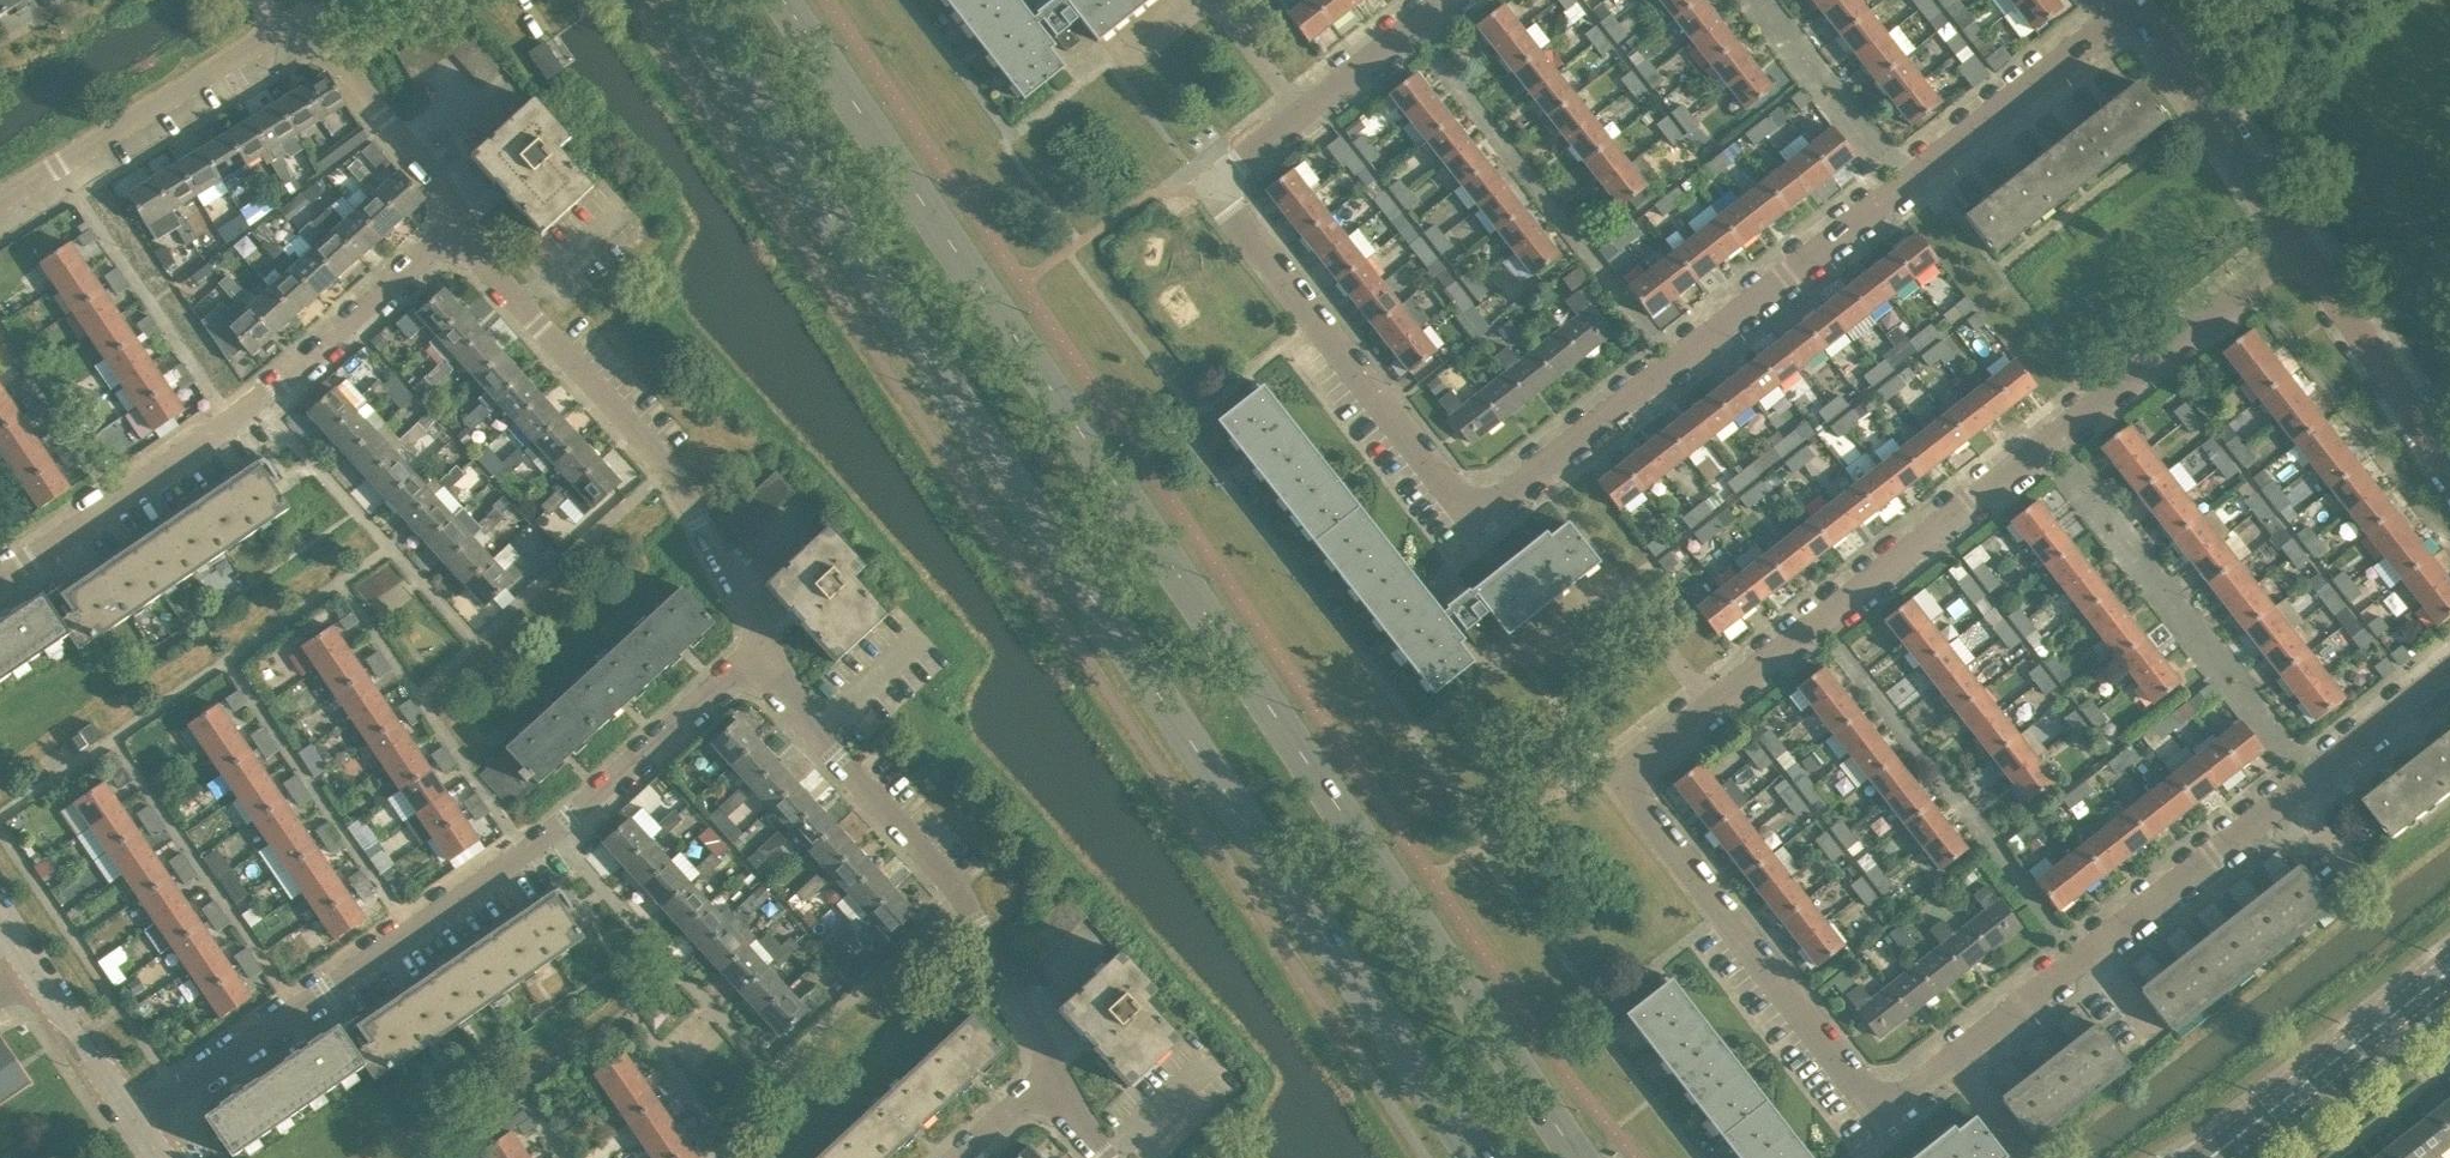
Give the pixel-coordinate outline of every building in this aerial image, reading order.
[(24,3),(23,0),(0,0),(0,17),(24,3)] [(1023,100),(1063,69),(1049,51),(1055,46),(1019,0),(944,0),(1023,100)] [(1037,14),(1066,52),(1080,41),(1068,27),(1076,21),(1063,4),(1066,2),(1097,42),(1150,0),(1055,0),(1037,14)] [(1331,24),(1312,0),(1307,0),(1287,16),(1308,43),(1331,24)] [(1331,24),(1354,6),(1349,0),(1312,0),(1331,24)] [(1573,0),(1558,0),(1566,10),(1575,2),(1573,0)] [(1602,4),(1599,0),(1586,0),(1584,2),(1592,12),(1602,4)] [(1673,19),(1697,0),(1658,0),(1673,19)] [(1691,41),(1717,21),(1701,0),(1697,0),(1673,19),(1691,41)] [(1822,13),(1838,0),(1812,0),(1822,13)] [(1839,35),(1868,13),(1858,0),(1838,0),(1822,13),(1839,35)] [(1929,0),(1912,0),(1919,9),(1929,1),(1929,0)] [(2015,8),(2025,0),(1992,0),(2004,16),(2015,8)] [(2054,0),(2025,0),(2015,8),(2033,31),(2061,9),(2054,0)] [(1946,22),(1929,1),(1919,9),(1928,21),(1936,31),(1946,22)] [(1572,24),(1585,14),(1575,2),(1566,10),(1563,12),(1566,16),(1572,24)] [(1476,26),(1494,49),(1520,28),(1502,5),(1476,26)] [(1886,35),(1868,13),(1839,35),(1857,58),(1886,35)] [(1600,23),(1608,33),(1618,25),(1610,15),(1600,23)] [(452,54),(474,35),(458,17),(437,29),(452,54)] [(1735,44),(1717,21),(1691,41),(1709,64),(1735,44)] [(1973,22),(1962,31),(1971,42),(1982,33),(1973,22)] [(1626,35),(1618,25),(1608,33),(1616,43),(1626,35)] [(1585,35),(1593,45),(1603,37),(1595,27),(1585,35)] [(1494,49),(1512,72),(1538,51),(1520,28),(1494,49)] [(437,29),(423,38),(438,63),(452,54),(437,29)] [(557,34),(556,35),(530,54),(547,79),(575,60),(557,34)] [(474,35),(452,54),(462,65),(483,45),(474,35)] [(1857,58),(1875,80),(1903,58),(1915,49),(1906,38),(1894,46),(1886,35),(1857,58)] [(1965,46),(1956,35),(1946,43),(1955,54),(1965,46)] [(1611,48),(1603,37),(1593,45),(1601,55),(1611,48)] [(423,38),(409,46),(424,71),(438,63),(423,38)] [(1709,64),(1727,87),(1753,66),(1735,44),(1709,64)] [(493,55),(483,45),(462,65),(471,75),(493,55)] [(411,79),(412,78),(424,71),(409,46),(396,54),(411,79)] [(2002,46),(1985,60),(1994,71),(2011,57),(2002,46)] [(1512,72),(1530,94),(1556,74),(1538,51),(1512,72)] [(502,66),(493,55),(471,75),(481,86),(502,66)] [(1969,73),(1977,83),(1988,75),(1973,56),(1961,66),(1967,74),(1969,73)] [(1875,80),(1893,103),(1921,81),(1903,58),(1875,80)] [(1636,67),(1644,78),(1654,70),(1646,60),(1636,67)] [(1771,90),(1753,66),(1727,87),(1745,110),(1771,90)] [(1662,81),(1654,70),(1644,78),(1652,88),(1662,81)] [(1620,80),(1629,90),(1638,83),(1630,72),(1620,80)] [(1407,118),(1433,97),(1415,73),(1388,94),(1407,118)] [(319,119),(345,104),(327,74),(301,89),(319,119)] [(1574,96),(1556,74),(1530,94),(1547,117),(1574,96)] [(1940,104),(1921,81),(1893,103),(1911,126),(1940,104)] [(2135,82),(2077,128),(2106,165),(2164,120),(2135,82)] [(1646,93),(1638,83),(1629,90),(1637,100),(1646,93)] [(319,119),(301,89),(276,104),(295,134),(319,119)] [(1802,90),(1791,99),(1799,109),(1810,100),(1802,90)] [(1547,117),(1565,140),(1592,119),(1574,96),(1547,117)] [(1407,118),(1425,140),(1451,119),(1433,97),(1407,118)] [(505,197),(540,235),(592,188),(558,151),(570,140),(533,100),(470,158),(494,184),(496,182),(508,195),(505,197)] [(288,154),(281,143),(295,134),(276,104),(252,119),(270,149),(276,159),(281,156),(282,158),(288,154)] [(1671,113),(1679,123),(1690,116),(1681,105),(1671,113)] [(1768,117),(1775,127),(1787,119),(1779,109),(1768,117)] [(1368,121),(1363,114),(1358,118),(1363,125),(1368,121)] [(1647,114),(1641,118),(1647,126),(1653,121),(1647,114)] [(1698,126),(1690,116),(1679,123),(1688,134),(1698,126)] [(1756,126),(1764,136),(1775,127),(1768,117),(1756,126)] [(1343,130),(1350,139),(1365,128),(1363,125),(1358,118),(1343,130)] [(1656,125),(1664,135),(1674,128),(1666,118),(1656,125)] [(276,159),(270,149),(252,119),(227,134),(245,164),(261,155),(267,165),(271,162),(277,173),(287,167),(282,158),(281,156),(276,159)] [(1469,142),(1451,119),(1425,140),(1442,163),(1469,142)] [(1565,140),(1583,162),(1609,141),(1592,119),(1565,140)] [(370,137),(361,126),(348,135),(357,147),(370,137)] [(1756,126),(1745,135),(1753,145),(1764,136),(1756,126)] [(1682,138),(1674,128),(1664,135),(1672,146),(1682,138)] [(1809,146),(1831,174),(1854,156),(1832,128),(1809,146)] [(2050,210),(2106,165),(2077,128),(2020,172),(2050,210)] [(245,164),(227,134),(202,150),(220,180),(245,164)] [(1353,143),(1361,153),(1371,145),(1363,135),(1353,143)] [(1342,168),(1346,165),(1355,157),(1339,137),(1326,147),(1342,168)] [(1583,162),(1601,185),(1627,164),(1609,141),(1583,162)] [(1442,163),(1460,185),(1487,165),(1469,142),(1442,163)] [(381,153),(372,143),(361,152),(370,162),(381,153)] [(326,152),(334,163),(344,155),(336,145),(326,152)] [(1361,153),(1369,163),(1379,156),(1371,145),(1361,153)] [(1786,163),(1808,192),(1831,174),(1809,146),(1786,163)] [(220,180),(202,150),(177,165),(196,195),(220,180)] [(1711,162),(1719,172),(1730,163),(1722,153),(1711,162)] [(1354,176),(1364,168),(1355,157),(1346,165),(1354,176)] [(356,177),(365,170),(357,160),(348,168),(356,177)] [(1283,214),(1310,193),(1307,189),(1316,181),(1301,162),(1265,190),(1283,214)] [(1708,181),(1719,172),(1711,162),(1699,171),(1708,181)] [(1763,181),(1786,210),(1808,192),(1786,163),(1763,181)] [(1646,187),(1627,164),(1601,185),(1619,208),(1646,187)] [(196,195),(177,165),(152,180),(171,210),(196,195)] [(1504,187),(1487,165),(1460,185),(1478,208),(1504,187)] [(287,167),(277,173),(284,185),(294,178),(287,167)] [(377,192),(378,191),(370,183),(374,179),(365,170),(356,177),(365,187),(361,192),(368,200),(356,211),(379,238),(400,219),(377,192)] [(399,172),(378,191),(377,192),(400,219),(423,198),(399,172)] [(2050,210),(2020,172),(1963,217),(1993,254),(2050,210)] [(1704,183),(1696,173),(1681,185),(1689,195),(1704,183)] [(171,210),(152,180),(128,195),(146,225),(171,210)] [(1389,188),(1397,198),(1407,191),(1398,180),(1389,188)] [(1741,199),(1763,228),(1786,210),(1763,181),(1741,199)] [(311,206),(321,198),(312,187),(302,195),(311,206)] [(1478,208),(1496,231),(1522,210),(1504,187),(1478,208)] [(1685,199),(1677,188),(1666,197),(1674,207),(1685,199)] [(1397,198),(1405,209),(1415,201),(1407,191),(1397,198)] [(1391,203),(1383,192),(1373,200),(1381,210),(1391,203)] [(1328,216),(1310,193),(1283,214),(1301,236),(1328,216)] [(249,226),(273,209),(264,195),(240,212),(241,214),(249,226)] [(298,216),(311,206),(302,195),(290,205),(298,216)] [(1663,215),(1674,207),(1666,197),(1654,206),(1663,215)] [(1718,217),(1740,245),(1763,228),(1741,199),(1718,217)] [(1399,213),(1391,203),(1381,210),(1389,221),(1399,213)] [(358,258),(379,238),(356,211),(345,221),(331,206),(320,216),(334,231),(358,258)] [(1540,233),(1522,210),(1496,231),(1514,253),(1540,233)] [(234,216),(220,223),(228,239),(242,232),(234,216)] [(358,258),(334,231),(320,216),(311,225),(325,239),(312,250),(336,277),(358,258)] [(1301,236),(1319,259),(1346,238),(1328,216),(1301,236)] [(179,233),(189,227),(183,217),(173,223),(179,233)] [(1695,234),(1718,263),(1740,245),(1718,217),(1695,234)] [(273,235),(263,224),(256,230),(267,241),(271,237),(273,235)] [(1620,233),(1629,242),(1640,234),(1632,224),(1620,233)] [(1424,233),(1432,243),(1442,236),(1434,225),(1424,233)] [(196,239),(189,227),(179,233),(186,245),(196,239)] [(85,247),(97,239),(90,230),(78,238),(85,247)] [(1540,233),(1514,253),(1532,277),(1559,256),(1540,233)] [(1618,251),(1629,242),(1620,233),(1609,241),(1618,251)] [(1672,252),(1695,281),(1718,263),(1695,234),(1672,252)] [(1916,234),(1893,252),(1913,279),(1937,260),(1916,234)] [(1442,236),(1432,243),(1441,254),(1450,246),(1442,236)] [(270,254),(279,246),(271,237),(267,241),(262,245),(270,254)] [(1409,245),(1417,256),(1427,247),(1419,237),(1409,245)] [(1363,261),(1346,238),(1319,259),(1337,282),(1363,261)] [(1618,251),(1609,241),(1598,250),(1606,260),(1618,251)] [(40,263),(57,287),(87,267),(70,242),(40,263)] [(270,254),(279,264),(274,269),(282,278),(269,289),(293,316),(314,296),(283,261),(288,256),(279,246),(270,254)] [(1427,247),(1417,256),(1425,266),(1435,258),(1427,247)] [(293,252),(288,256),(283,261),(314,296),(336,277),(312,250),(301,260),(293,252)] [(1650,270),(1672,299),(1695,281),(1672,252),(1650,270)] [(1913,279),(1893,252),(1870,270),(1891,296),(1913,279)] [(1337,282),(1355,304),(1381,283),(1363,261),(1337,282)] [(1562,279),(1572,291),(1589,278),(1579,265),(1562,279)] [(103,291),(87,267),(57,287),(73,311),(103,291)] [(105,276),(111,285),(123,277),(117,269),(105,276)] [(1460,278),(1468,289),(1478,281),(1470,270),(1460,278)] [(1626,288),(1649,317),(1672,299),(1650,270),(1626,288)] [(1870,270),(1847,287),(1868,314),(1891,296),(1870,270)] [(219,284),(227,293),(236,285),(228,276),(219,284)] [(129,287),(123,277),(111,285),(117,294),(129,287)] [(1468,289),(1476,299),(1486,291),(1478,281),(1468,289)] [(1445,290),(1453,301),(1462,293),(1454,282),(1445,290)] [(1399,306),(1381,283),(1355,304),(1373,327),(1399,306)] [(236,303),(240,300),(241,299),(245,295),(236,285),(227,293),(236,303)] [(1847,287),(1824,305),(1845,332),(1868,314),(1847,287)] [(250,291),(245,295),(241,299),(249,308),(248,309),(271,335),(293,316),(269,289),(257,300),(250,291)] [(443,289),(417,312),(412,307),(394,323),(409,338),(425,323),(437,336),(463,312),(443,289)] [(89,335),(119,315),(103,291),(73,311),(89,335)] [(1471,303),(1462,293),(1453,301),(1461,311),(1471,303)] [(1962,315),(1973,307),(1965,297),(1955,305),(1962,315)] [(240,300),(236,303),(228,311),(220,302),(201,320),(227,361),(243,346),(250,354),(271,335),(248,309),(240,300)] [(1824,305),(1802,323),(1822,349),(1845,332),(1824,305)] [(1373,327),(1390,349),(1417,329),(1399,306),(1373,327)] [(1561,328),(1583,356),(1611,334),(1590,306),(1561,328)] [(448,365),(456,357),(482,333),(463,312),(437,336),(428,343),(444,361),(448,365)] [(1977,312),(1966,321),(1975,331),(1985,323),(1977,312)] [(135,339),(119,315),(89,335),(105,359),(135,339)] [(137,324),(143,333),(155,325),(148,316),(137,324)] [(1497,330),(1505,340),(1516,330),(1509,321),(1497,330)] [(1802,323),(1779,341),(1800,367),(1822,349),(1802,323)] [(161,334),(155,325),(143,333),(149,342),(161,334)] [(1930,325),(1919,333),(1926,343),(1937,335),(1930,325)] [(1555,378),(1583,356),(1561,328),(1533,350),(1555,378)] [(1435,352),(1417,329),(1390,349),(1409,373),(1435,352)] [(2226,353),(2244,376),(2273,353),(2255,330),(2226,353)] [(378,333),(370,340),(380,352),(388,344),(378,333)] [(502,354),(482,333),(456,357),(475,378),(502,354)] [(1926,343),(1919,333),(1908,342),(1916,351),(1926,343)] [(151,362),(135,339),(105,359),(121,383),(151,362)] [(1949,350),(1942,340),(1941,340),(1931,348),(1939,358),(1949,350)] [(1779,341),(1756,358),(1777,385),(1800,367),(1779,341)] [(1921,356),(1921,357),(1928,367),(1939,358),(1931,348),(1921,356)] [(1506,372),(1527,400),(1555,378),(1533,350),(1506,372)] [(2291,376),(2273,353),(2244,376),(2262,398),(2291,376)] [(487,408),(495,400),(522,376),(502,354),(475,378),(487,390),(478,399),(482,403),(487,408)] [(8,355),(0,361),(0,369),(2,372),(14,364),(8,355)] [(1756,358),(1734,376),(1754,403),(1777,385),(1756,358)] [(1991,378),(2012,405),(2035,386),(2014,359),(1991,378)] [(1874,368),(1881,378),(1892,370),(1884,360),(1874,368)] [(452,369),(448,365),(444,361),(434,370),(442,379),(452,369)] [(121,383),(137,406),(167,386),(151,362),(121,383)] [(169,372),(175,381),(187,373),(181,364),(169,372)] [(1871,386),(1881,378),(1874,368),(1863,377),(1871,386)] [(442,379),(434,370),(416,386),(420,390),(428,383),(432,387),(442,379)] [(1478,394),(1500,421),(1527,400),(1506,372),(1478,394)] [(193,382),(187,373),(175,381),(182,389),(193,382)] [(394,402),(407,390),(394,376),(383,386),(386,390),(385,392),(394,402)] [(541,397),(522,376),(495,400),(515,421),(541,397)] [(1435,396),(1446,387),(1437,376),(1427,385),(1435,396)] [(1734,376),(1711,394),(1732,420),(1754,403),(1734,376)] [(1896,376),(1886,384),(1894,394),(1904,386),(1896,376)] [(2262,398),(2280,421),(2309,398),(2291,376),(2262,398)] [(307,412),(327,434),(354,410),(354,411),(363,403),(367,408),(377,399),(369,390),(363,395),(346,377),(334,388),(307,412)] [(1989,422),(2012,405),(1991,378),(1968,395),(1989,422)] [(333,389),(326,381),(300,404),(307,412),(333,389)] [(369,390),(377,399),(385,392),(386,390),(383,386),(378,381),(369,390)] [(1875,392),(1876,392),(1883,402),(1894,394),(1886,384),(1875,392)] [(184,411),(167,386),(137,406),(154,431),(184,411)] [(1464,639),(1418,581),(1263,386),(1257,391),(1217,422),(1432,694),(1472,662),(1457,644),(1464,639)] [(2200,410),(2211,402),(2202,390),(2191,399),(2200,410)] [(4,392),(0,395),(0,430),(20,416),(4,392)] [(23,402),(29,411),(40,403),(34,394),(23,402)] [(1500,421),(1478,394),(1449,416),(1471,444),(1500,421)] [(1711,394),(1688,412),(1709,438),(1732,420),(1711,394)] [(1945,413),(1966,440),(1989,422),(1968,395),(1945,413)] [(1828,404),(1836,413),(1846,405),(1839,396),(1828,404)] [(534,443),(561,419),(541,397),(515,421),(534,442),(534,443)] [(2327,421),(2309,398),(2280,421),(2298,444),(2327,421)] [(1863,402),(1851,411),(1852,412),(1859,421),(1870,412),(1863,402)] [(2219,413),(2211,402),(2200,410),(2209,421),(2219,413)] [(46,412),(40,403),(29,411),(35,420),(46,412)] [(482,403),(474,411),(482,420),(491,412),(487,408),(482,403)] [(2184,423),(2194,415),(2185,403),(2175,412),(2184,423)] [(1826,421),(1836,413),(1828,404),(1818,412),(1826,421)] [(327,434),(347,456),(374,432),(354,411),(354,410),(327,434)] [(482,420),(474,411),(463,421),(471,430),(482,420)] [(1851,411),(1840,419),(1848,429),(1859,421),(1851,411)] [(1688,412),(1666,429),(1686,456),(1709,438),(1688,412)] [(1944,458),(1966,440),(1945,413),(1923,431),(1944,458)] [(432,418),(428,414),(417,424),(421,428),(432,418)] [(2203,426),(2194,415),(2184,423),(2193,434),(2203,426)] [(20,416),(0,430),(0,450),(7,460),(37,440),(20,416)] [(581,440),(561,419),(534,443),(534,442),(525,450),(522,446),(512,455),(520,463),(528,456),(532,461),(543,452),(554,464),(581,440)] [(1830,427),(1831,428),(1838,437),(1848,429),(1840,419),(1830,427)] [(2298,444),(2315,466),(2344,443),(2327,421),(2298,444)] [(1793,431),(1801,441),(1802,442),(1814,433),(1805,422),(1793,431)] [(417,424),(408,432),(416,441),(425,432),(421,428),(417,424)] [(2122,471),(2151,448),(2133,425),(2103,448),(2122,471)] [(1666,429),(1643,447),(1663,473),(1686,456),(1666,429)] [(1783,439),(1791,449),(1801,441),(1793,431),(1783,439)] [(1900,449),(1921,475),(1944,458),(1923,431),(1900,449)] [(347,456),(367,477),(393,453),(374,432),(347,456)] [(416,441),(408,432),(398,441),(406,450),(416,441)] [(96,435),(85,443),(95,457),(102,453),(103,446),(96,435)] [(2235,455),(2246,447),(2238,435),(2227,444),(2235,455)] [(1780,457),(1791,449),(1783,439),(1773,447),(1780,457)] [(53,464),(37,440),(7,460),(23,484),(53,464)] [(573,485),(600,461),(581,440),(554,464),(573,485)] [(55,449),(61,458),(72,450),(66,442),(55,449)] [(2362,466),(2344,443),(2315,466),(2333,489),(2362,466)] [(1805,446),(1795,454),(1803,464),(1813,456),(1805,446)] [(1643,447),(1620,465),(1641,491),(1663,473),(1643,447)] [(2255,458),(2246,447),(2235,455),(2244,466),(2255,458)] [(494,478),(495,478),(505,469),(485,448),(475,457),(494,478)] [(2122,471),(2140,494),(2169,471),(2151,448),(2122,471)] [(2219,468),(2230,460),(2221,448),(2210,457),(2219,468)] [(1898,493),(1921,475),(1900,449),(1877,466),(1898,493)] [(78,459),(72,450),(61,458),(67,467),(78,459)] [(413,475),(393,453),(367,477),(387,499),(413,475)] [(1784,463),(1785,463),(1792,473),(1803,464),(1795,454),(1784,463)] [(520,463),(512,455),(502,464),(507,468),(510,472),(520,463)] [(2239,471),(2230,460),(2219,468),(2228,480),(2239,471)] [(620,484),(600,461),(573,485),(594,508),(620,484)] [(69,488),(53,464),(23,484),(40,509),(69,488)] [(1620,465),(1597,483),(1617,509),(1641,491),(1620,465)] [(446,475),(454,484),(464,475),(456,466),(446,475)] [(1855,484),(1875,511),(1898,493),(1877,466),(1855,484)] [(2333,489),(2351,511),(2380,489),(2362,466),(2333,489)] [(66,602),(53,611),(68,633),(67,634),(78,650),(96,637),(97,638),(289,509),(261,467),(64,600),(66,602)] [(1738,475),(1745,484),(1756,476),(1748,467),(1738,475)] [(497,477),(503,484),(513,475),(510,472),(507,468),(497,477)] [(776,471),(765,481),(785,503),(795,493),(776,471)] [(2140,494),(2157,516),(2187,494),(2169,471),(2140,494)] [(433,496),(413,475),(387,499),(407,521),(433,496)] [(445,493),(454,484),(446,475),(437,484),(445,493)] [(1735,493),(1745,484),(1738,475),(1727,483),(1735,493)] [(765,481),(754,491),(774,512),(785,503),(765,481)] [(2271,500),(2282,492),(2273,481),(2262,489),(2271,500)] [(1760,482),(1750,490),(1757,500),(1768,492),(1760,482)] [(1853,528),(1875,511),(1855,484),(1832,502),(1853,528)] [(551,497),(560,505),(569,497),(561,489),(551,497)] [(2398,511),(2380,489),(2351,511),(2369,534),(2398,511)] [(1750,490),(1739,498),(1747,508),(1757,500),(1750,490)] [(754,491),(744,501),(763,522),(774,512),(754,491)] [(2291,503),(2282,492),(2271,500),(2280,512),(2291,503)] [(2157,516),(2175,539),(2204,516),(2187,494),(2157,516)] [(2265,505),(2256,494),(2246,502),(2255,513),(2265,505)] [(425,541),(452,517),(433,496),(407,521),(425,541)] [(560,505),(551,497),(541,506),(549,515),(560,505)] [(744,501),(733,510),(752,532),(763,522),(744,501)] [(2028,545),(2054,524),(2036,501),(2009,521),(2028,545)] [(1700,520),(1710,511),(1703,502),(1692,510),(1700,520)] [(1809,519),(1830,546),(1853,528),(1832,502),(1809,519)] [(2274,516),(2265,505),(2255,513),(2263,525),(2274,516)] [(1714,517),(1723,527),(1735,517),(1727,507),(1714,517)] [(486,518),(494,526),(503,518),(495,509),(486,518)] [(742,542),(742,541),(752,532),(733,510),(722,520),(742,542)] [(1689,528),(1700,520),(1692,510),(1682,518),(1689,528)] [(2369,534),(2387,557),(2415,534),(2398,511),(2369,534)] [(2175,539),(2193,562),(2222,539),(2204,516),(2175,539)] [(452,517),(425,541),(445,563),(471,539),(452,517)] [(1714,517),(1704,525),(1712,535),(1723,527),(1714,517)] [(484,535),(494,526),(486,518),(476,527),(484,535)] [(1807,564),(1830,546),(1809,519),(1786,537),(1807,564)] [(1506,635),(1598,563),(1566,523),(1548,538),(1543,531),(1470,589),(1506,635)] [(2028,545),(2045,567),(2072,547),(2054,524),(2028,545)] [(1704,525),(1694,533),(1702,543),(1712,535),(1704,525)] [(2307,546),(2317,537),(2309,526),(2298,534),(2307,546)] [(827,528),(764,586),(788,612),(790,610),(802,622),(800,625),(835,663),(887,615),(852,578),(864,567),(827,528)] [(2271,539),(2279,549),(2292,539),(2284,529),(2271,539)] [(2433,556),(2415,534),(2387,557),(2404,579),(2433,556)] [(1653,556),(1665,547),(1657,537),(1645,546),(1653,556)] [(1764,555),(1785,582),(1807,564),(1786,537),(1764,555)] [(2326,548),(2317,537),(2307,546),(2316,557),(2326,548)] [(492,561),(481,549),(471,539),(445,563),(465,585),(492,561)] [(2193,562),(2211,584),(2240,561),(2222,539),(2193,562)] [(2301,550),(2292,539),(2282,547),(2290,558),(2301,550)] [(2090,569),(2072,547),(2045,567),(2063,590),(2090,569)] [(512,588),(519,596),(562,556),(556,548),(512,588)] [(2310,561),(2301,550),(2290,558),(2299,570),(2310,561)] [(1658,561),(1659,562),(1666,571),(1676,563),(1668,553),(1658,561)] [(485,607),(512,583),(531,566),(522,555),(502,572),(492,561),(465,585),(485,607)] [(1762,599),(1785,582),(1764,555),(1741,572),(1762,599)] [(2422,602),(2449,580),(2449,578),(2433,556),(2404,579),(2422,602)] [(2211,584),(2229,607),(2258,584),(2240,561),(2211,584)] [(1980,582),(1990,574),(1982,563),(1972,571),(1980,582)] [(2107,592),(2090,569),(2063,590),(2081,613),(2107,592)] [(2342,591),(2353,582),(2344,571),(2334,580),(2342,591)] [(1718,590),(1739,617),(1762,599),(1741,572),(1718,590)] [(1998,584),(1990,574),(1980,582),(1988,592),(1998,584)] [(1965,594),(1974,586),(1966,575),(1957,583),(1965,594)] [(2422,602),(2440,625),(2449,618),(2449,580),(2422,602)] [(2362,593),(2353,582),(2342,591),(2351,602),(2362,593)] [(2229,607),(2246,630),(2275,607),(2258,584),(2229,607)] [(2336,595),(2327,584),(2317,592),(2326,604),(2336,595)] [(1983,597),(1974,586),(1965,594),(1973,604),(1983,597)] [(622,641),(655,677),(714,623),(681,587),(622,641)] [(1716,635),(1739,617),(1718,590),(1695,608),(1716,635)] [(1467,591),(1446,608),(1475,645),(1489,635),(1477,620),(1485,614),(1467,591)] [(2125,615),(2107,592),(2081,613),(2099,635),(2125,615)] [(2345,606),(2336,595),(2326,604),(2334,615),(2345,606)] [(67,634),(68,633),(53,611),(43,596),(0,625),(0,677),(1,679),(67,634)] [(1902,643),(1928,623),(1909,599),(1883,620),(1902,643)] [(1945,612),(1954,623),(1966,613),(1957,602),(1945,612)] [(2246,630),(2264,652),(2293,629),(2275,607),(2246,630)] [(2016,627),(2026,619),(2018,608),(2007,616),(2016,627)] [(2369,625),(2378,636),(2402,617),(2397,610),(2382,620),(2379,616),(2369,625)] [(346,630),(358,622),(351,613),(340,621),(346,630)] [(2143,637),(2125,615),(2099,635),(2116,658),(2143,637)] [(2034,630),(2026,619),(2016,627),(2024,637),(2034,630)] [(2000,639),(2010,631),(2001,620),(1992,628),(2000,639)] [(1946,645),(1928,623),(1902,643),(1919,666),(1946,645)] [(319,671),(349,651),(332,626),(302,646),(319,671)] [(2264,652),(2282,675),(2311,652),(2293,629),(2264,652)] [(2372,641),(2369,637),(2363,629),(2353,638),(2362,649),(2372,641)] [(2018,642),(2010,631),(2000,639),(2009,649),(2018,642)] [(2161,660),(2143,637),(2116,658),(2134,681),(2161,660)] [(622,641),(563,695),(596,731),(655,677),(622,641)] [(1919,666),(1937,689),(1963,668),(1946,645),(1919,666)] [(2392,654),(2401,665),(2412,657),(2403,646),(2392,654)] [(365,674),(349,651),(319,671),(335,695),(365,674)] [(366,660),(373,669),(384,661),(378,652),(366,660)] [(2282,675),(2300,698),(2329,675),(2311,652),(2282,675)] [(2051,672),(2061,664),(2053,653),(2043,662),(2051,672)] [(2384,678),(2395,670),(2386,658),(2376,667),(2384,678)] [(2179,683),(2161,660),(2134,681),(2153,704),(2179,683)] [(390,670),(384,661),(373,669),(379,678),(390,670)] [(2069,675),(2061,664),(2051,672),(2059,683),(2069,675)] [(2036,684),(2046,677),(2037,666),(2028,673),(2036,684)] [(1796,688),(1814,711),(1841,690),(1822,667),(1796,688)] [(1981,690),(1963,668),(1937,689),(1955,711),(1981,690)] [(381,698),(365,674),(335,695),(351,718),(381,698)] [(2347,698),(2329,675),(2300,698),(2318,721),(2347,698)] [(2054,687),(2046,677),(2036,684),(2044,695),(2054,687)] [(2209,683),(2198,692),(2207,703),(2218,694),(2209,683)] [(1859,713),(1841,690),(1814,711),(1832,734),(1859,713)] [(1955,711),(1973,734),(1999,713),(1981,690),(1955,711)] [(234,711),(245,703),(238,691),(226,699),(234,711)] [(538,785),(596,731),(563,695),(504,748),(507,751),(480,775),(510,808),(537,784),(538,785)] [(397,722),(381,698),(351,718),(367,742),(397,722)] [(399,707),(405,716),(417,708),(411,699),(399,707)] [(2089,699),(2079,707),(2087,718),(2097,710),(2089,699)] [(205,749),(235,729),(218,704),(188,725),(205,749)] [(423,717),(417,708),(405,716),(411,725),(423,717)] [(2105,720),(2097,710),(2087,718),(2095,728),(2105,720)] [(2164,719),(2172,730),(2183,721),(2175,710),(2164,719)] [(2081,722),(2073,712),(2073,711),(2063,719),(2072,730),(2081,722)] [(1832,734),(1850,756),(1876,736),(1859,713),(1832,734)] [(2017,736),(1999,713),(1973,734),(1991,756),(2017,736)] [(2448,717),(2436,726),(2445,738),(2422,756),(2449,791),(2449,720),(2448,717)] [(737,718),(710,743),(730,765),(757,740),(737,718)] [(2164,719),(2152,728),(2160,739),(2172,730),(2164,719)] [(2239,721),(2216,739),(2239,769),(2263,751),(2239,721)] [(414,745),(397,722),(367,742),(384,766),(414,745)] [(2090,733),(2081,722),(2072,730),(2080,740),(2090,733)] [(92,723),(69,739),(79,754),(102,738),(92,723)] [(251,736),(259,747),(270,739),(263,728),(251,736)] [(251,752),(235,729),(205,749),(221,773),(251,752)] [(1759,737),(1767,748),(1777,740),(1769,730),(1759,737)] [(1894,758),(1876,736),(1850,756),(1868,779),(1894,758)] [(1991,756),(2008,779),(2035,758),(2017,736),(1991,756)] [(278,750),(270,739),(259,747),(266,758),(278,750)] [(2217,787),(2239,769),(2216,739),(2193,757),(2217,787)] [(757,740),(730,765),(750,787),(777,761),(757,740)] [(1785,751),(1777,740),(1767,748),(1775,758),(1785,751)] [(1743,749),(1751,760),(1761,752),(1753,741),(1743,749)] [(328,769),(311,745),(299,753),(315,778),(328,769)] [(430,769),(414,745),(384,766),(400,790),(430,769)] [(2129,746),(2118,754),(2127,765),(2138,756),(2129,746)] [(431,755),(438,764),(449,756),(443,747),(431,755)] [(267,776),(251,752),(221,773),(237,797),(267,776)] [(1770,762),(1761,752),(1751,760),(1759,770),(1770,762)] [(1799,764),(1806,773),(1811,774),(1824,764),(1815,752),(1799,764)] [(2118,754),(2114,758),(2107,763),(2116,774),(2127,765),(2118,754)] [(456,765),(449,756),(438,764),(444,773),(456,765)] [(2449,795),(2449,791),(2422,756),(2400,773),(2391,761),(2379,770),(2388,782),(2365,800),(2394,838),(2449,795)] [(2217,787),(2193,757),(2170,774),(2194,804),(2217,787)] [(1894,758),(1868,779),(1885,802),(1912,781),(1894,758)] [(2053,782),(2035,758),(2008,779),(2027,802),(2053,782)] [(777,761),(750,787),(769,808),(796,783),(777,761)] [(1691,807),(1717,787),(1699,763),(1673,784),(1691,807)] [(1786,771),(1792,779),(1802,771),(1796,763),(1786,771)] [(120,789),(131,781),(123,769),(112,777),(120,789)] [(446,793),(430,769),(400,790),(416,813),(446,793)] [(2171,822),(2194,804),(2170,774),(2148,792),(2171,822)] [(1795,783),(1803,793),(1812,786),(1804,775),(1795,783)] [(283,800),(267,776),(237,797),(253,820),(283,800)] [(284,784),(291,795),(303,787),(295,776),(284,784)] [(1779,795),(1789,787),(1783,779),(1773,787),(1779,795)] [(1930,804),(1912,781),(1885,802),(1903,824),(1930,804)] [(2092,792),(2084,781),(2073,790),(2081,801),(2092,792)] [(91,827),(120,807),(104,782),(74,803),(91,827)] [(796,783),(769,808),(789,829),(816,804),(796,783)] [(1821,796),(1812,786),(1803,793),(1811,803),(1821,796)] [(310,798),(303,787),(291,795),(299,806),(310,798)] [(1691,807),(1709,830),(1735,809),(1717,787),(1691,807)] [(1779,795),(1787,805),(1797,797),(1789,787),(1779,795)] [(729,799),(737,807),(746,799),(738,790),(729,799)] [(2081,801),(2073,790),(2062,799),(2070,810),(2081,801)] [(2171,822),(2148,792),(2125,810),(2149,840),(2171,822)] [(462,817),(446,793),(416,813),(432,837),(462,817)] [(464,802),(470,811),(482,803),(476,794),(464,802)] [(1818,811),(1827,804),(1821,796),(1811,803),(1818,811)] [(1805,808),(1797,797),(1787,805),(1795,816),(1805,808)] [(737,807),(729,799),(719,808),(723,812),(727,816),(737,807)] [(300,824),(283,800),(253,820),(270,844),(300,824)] [(488,812),(482,803),(470,811),(476,820),(488,812)] [(816,804),(789,829),(810,852),(837,827),(816,804)] [(1903,824),(1921,847),(1947,826),(1930,804),(1903,824)] [(137,814),(145,825),(156,817),(148,806),(137,814)] [(137,830),(120,807),(91,827),(107,851),(137,830)] [(723,812),(719,808),(709,817),(713,822),(723,812)] [(1709,830),(1727,853),(1753,832),(1735,809),(1709,830)] [(2126,857),(2149,840),(2125,810),(2102,827),(2126,857)] [(664,819),(672,828),(681,819),(673,811),(664,819)] [(163,828),(156,817),(145,825),(152,836),(163,828)] [(479,841),(462,817),(432,837),(449,862),(479,841)] [(629,817),(602,842),(622,864),(649,839),(629,817)] [(2047,828),(2039,817),(2028,826),(2036,837),(2047,828)] [(672,828),(664,819),(654,828),(662,837),(672,828)] [(1830,828),(1838,838),(1848,831),(1840,820),(1830,828)] [(316,831),(324,842),(335,834),(328,823),(316,831)] [(316,847),(300,824),(270,844),(286,868),(316,847)] [(1966,850),(1947,826),(1921,847),(1939,870),(1966,850)] [(2036,837),(2028,826),(2016,835),(2024,846),(2036,837)] [(837,827),(810,852),(829,873),(856,848),(837,827)] [(2126,857),(2102,827),(2080,845),(2103,875),(2126,857)] [(153,854),(137,830),(107,851),(123,875),(153,854)] [(1861,848),(1848,831),(1838,838),(1852,855),(1861,848)] [(1727,853),(1745,875),(1771,855),(1753,832),(1727,853)] [(1815,840),(1823,851),(1833,843),(1824,832),(1815,840)] [(768,841),(776,849),(785,841),(777,833),(768,841)] [(343,845),(335,834),(324,842),(331,853),(343,845)] [(649,839),(622,864),(642,885),(669,860),(649,839)] [(776,849),(768,841),(758,850),(766,859),(776,849)] [(1841,853),(1833,843),(1823,851),(1831,861),(1841,853)] [(2080,893),(2103,875),(2080,845),(2057,863),(2080,893)] [(332,871),(316,847),(286,868),(302,892),(332,871)] [(829,873),(821,880),(824,884),(837,881),(849,894),(876,870),(856,848),(829,873)] [(382,849),(369,858),(380,874),(393,865),(382,849)] [(2268,858),(2315,919),(2332,905),(2301,866),(2299,867),(2300,868),(2293,873),(2277,852),(2278,852),(2277,851),(2268,858)] [(169,861),(177,872),(189,865),(181,853),(169,861)] [(703,862),(711,870),(720,862),(712,853),(703,862)] [(169,878),(153,854),(123,875),(139,898),(169,878)] [(1745,875),(1762,898),(1789,877),(1771,855),(1745,875)] [(1860,866),(1874,884),(1883,876),(1875,866),(1869,858),(1860,866)] [(2252,871),(2299,931),(2315,919),(2268,858),(2252,871)] [(54,870),(46,859),(34,867),(42,878),(54,870)] [(669,860),(642,885),(661,907),(688,882),(669,860)] [(711,870),(703,862),(693,871),(701,880),(711,870)] [(2080,893),(2057,863),(2033,881),(2057,911),(2080,893)] [(196,875),(189,865),(177,872),(185,884),(196,875)] [(1970,869),(1959,878),(1966,887),(1977,878),(1970,869)] [(876,870),(849,894),(868,915),(895,891),(876,870)] [(348,895),(332,871),(302,892),(318,915),(348,895)] [(349,879),(356,890),(368,882),(360,871),(349,879)] [(2236,883),(2283,943),(2299,931),(2252,871),(2236,883)] [(231,872),(218,881),(227,893),(239,885),(231,872)] [(816,876),(807,884),(815,893),(824,884),(821,880),(816,876)] [(1883,876),(1874,884),(1882,894),(1891,887),(1883,876)] [(1762,898),(1780,921),(1807,900),(1789,877),(1762,898)] [(185,902),(169,878),(139,898),(156,922),(185,902)] [(1850,885),(1859,896),(1868,888),(1860,878),(1850,885)] [(375,893),(368,882),(356,890),(364,901),(375,893)] [(688,882),(661,907),(680,927),(707,903),(688,882)] [(2220,896),(2267,956),(2283,943),(2236,883),(2220,896)] [(807,884),(797,893),(805,902),(815,893),(807,884)] [(1984,910),(1969,922),(1991,951),(2020,928),(1998,900),(1986,885),(1973,896),(1984,910)] [(762,886),(751,896),(759,905),(770,895),(762,886)] [(1876,899),(1868,888),(1859,896),(1867,907),(1876,899)] [(1952,907),(1939,890),(1932,895),(1946,912),(1952,907)] [(868,915),(860,923),(863,927),(867,932),(876,924),(888,937),(897,947),(920,926),(911,916),(915,913),(895,891),(868,915)] [(365,920),(348,895),(318,915),(335,940),(365,920)] [(422,1049),(568,949),(584,938),(556,896),(359,1030),(361,1033),(359,1035),(385,1074),(422,1049)] [(751,896),(742,904),(750,913),(759,905),(751,896)] [(1067,896),(1057,906),(1076,927),(1087,917),(1067,896)] [(2204,908),(2251,968),(2267,956),(2220,896),(2204,908)] [(1780,921),(1798,944),(1824,923),(1807,900),(1780,921)] [(202,909),(210,920),(221,912),(214,901),(202,909)] [(202,925),(185,902),(156,922),(172,946),(202,925)] [(707,903),(680,927),(700,949),(736,917),(740,922),(750,913),(742,904),(732,913),(727,908),(719,915),(709,904),(707,903)] [(1057,906),(1046,915),(1066,937),(1076,927),(1057,906)] [(1890,917),(1882,907),(1873,913),(1882,924),(1890,917)] [(2188,921),(2235,981),(2251,968),(2204,908),(2188,921)] [(229,923),(221,912),(210,920),(217,931),(229,923)] [(1046,915),(1035,925),(1055,947),(1066,937),(1046,915)] [(736,917),(700,949),(720,971),(747,946),(755,938),(746,928),(740,922),(736,917)] [(855,918),(846,926),(854,935),(863,927),(860,923),(855,918)] [(1942,920),(1929,930),(1940,945),(1941,944),(1963,972),(1991,951),(1969,922),(1953,934),(1942,920)] [(2172,933),(2219,993),(2235,981),(2188,921),(2172,933)] [(1843,946),(1824,923),(1798,944),(1816,967),(1843,946)] [(218,949),(202,925),(172,946),(188,970),(218,949)] [(1035,925),(1025,935),(1045,956),(1055,947),(1035,925)] [(846,926),(836,936),(844,944),(854,935),(846,926)] [(1908,941),(1899,929),(1891,935),(1901,947),(1908,941)] [(2156,946),(2203,1006),(2219,993),(2172,933),(2156,946)] [(747,946),(720,971),(739,992),(766,967),(774,960),(779,965),(789,955),(781,947),(771,956),(755,939),(756,938),(755,938),(747,946)] [(790,938),(781,947),(789,955),(798,947),(790,938)] [(1940,945),(1913,966),(1935,994),(1963,972),(1941,944),(1940,945)] [(116,966),(129,957),(121,945),(108,955),(116,966)] [(2140,958),(2186,1018),(2203,1006),(2156,946),(2140,958)] [(235,956),(242,967),(254,959),(246,948),(235,956)] [(234,973),(218,949),(188,970),(204,993),(234,973)] [(1120,952),(1056,1010),(1081,1036),(1083,1035),(1094,1047),(1092,1049),(1128,1087),(1179,1039),(1145,1002),(1156,991),(1120,952)] [(867,968),(857,958),(847,967),(857,978),(867,968)] [(2139,992),(2170,1031),(2186,1018),(2140,958),(2130,966),(2131,967),(2131,966),(2147,987),(2141,992),(2141,991),(2139,992)] [(261,970),(254,959),(242,967),(249,978),(261,970)] [(1907,1016),(1935,994),(1913,966),(1885,987),(1907,1016)] [(766,967),(739,992),(758,1013),(785,988),(766,967)] [(1828,982),(1839,996),(1852,985),(1841,971),(1828,982)] [(251,997),(234,973),(204,993),(221,1018),(251,997)] [(138,977),(127,984),(134,995),(145,988),(138,977)] [(1766,1100),(1671,978),(1665,983),(1625,1015),(1737,1157),(1812,1157),(1766,1100)] [(1859,985),(1845,995),(1857,1010),(1879,1038),(1907,1016),(1885,987),(1870,999),(1859,985)] [(785,988),(758,1013),(780,1037),(807,1012),(807,1011),(814,1004),(824,995),(816,986),(798,1002),(785,988)] [(153,1008),(147,1000),(132,1010),(137,1019),(153,1008)] [(2065,1017),(2112,1077),(2128,1064),(2098,1024),(2096,1025),(2097,1026),(2090,1031),(2075,1010),(2075,1009),(2065,1017)] [(1005,1049),(972,1014),(913,1068),(947,1103),(1005,1049)] [(2112,1077),(2065,1017),(2049,1029),(2096,1089),(2112,1077)] [(374,1081),(385,1074),(359,1035),(349,1042),(338,1027),(272,1073),(298,1110),(363,1065),(374,1081)] [(2033,1041),(2080,1102),(2096,1089),(2049,1029),(2033,1041)] [(31,1084),(0,1038),(0,1041),(2,1044),(0,1045),(0,1105),(31,1084)] [(638,1058),(650,1049),(644,1040),(632,1048),(638,1058)] [(2017,1054),(2064,1114),(2080,1102),(2033,1041),(2017,1054)] [(611,1098),(641,1077),(624,1053),(594,1074),(611,1098)] [(2048,1127),(2064,1114),(2017,1054),(2001,1066),(2048,1127)] [(2000,1100),(2031,1140),(2048,1127),(2001,1066),(1991,1074),(1992,1075),(1992,1074),(2008,1095),(2002,1099),(2000,1100)] [(913,1068),(855,1122),(888,1157),(947,1103),(913,1068)] [(232,1155),(298,1110),(272,1073),(206,1118),(232,1155)] [(657,1101),(641,1077),(611,1098),(627,1122),(657,1101)] [(658,1087),(664,1096),(676,1087),(670,1078),(658,1087)] [(683,1097),(676,1087),(664,1096),(670,1105),(683,1097)] [(673,1125),(657,1101),(627,1122),(643,1145),(673,1125)] [(2436,1112),(2449,1129),(2449,1101),(2436,1112)] [(2414,1130),(2436,1157),(2437,1157),(2449,1148),(2449,1129),(2436,1112),(2414,1130)] [(1951,1127),(1950,1125),(1908,1157),(2003,1157),(2004,1157),(1973,1117),(1955,1132),(1951,1127)] [(524,1136),(536,1128),(530,1119),(518,1126),(524,1136)] [(855,1122),(816,1157),(888,1157),(855,1122)] [(673,1125),(643,1145),(652,1157),(676,1157),(690,1148),(673,1125)] [(691,1134),(697,1143),(709,1135),(703,1126),(691,1134)] [(2391,1147),(2399,1157),(2436,1157),(2414,1130),(2391,1147)] [(485,1157),(524,1157),(527,1156),(510,1131),(481,1152),(485,1157)] [(715,1144),(709,1135),(697,1143),(703,1153),(715,1144)] [(1028,1145),(1014,1157),(1040,1157),(1028,1145)] [(641,1147),(627,1157),(649,1157),(641,1147)] [(2377,1157),(2399,1157),(2391,1147),(2377,1157)] [(690,1148),(676,1157),(696,1157),(690,1148)] [(587,1150),(577,1156),(578,1157),(592,1157),(587,1150)]
